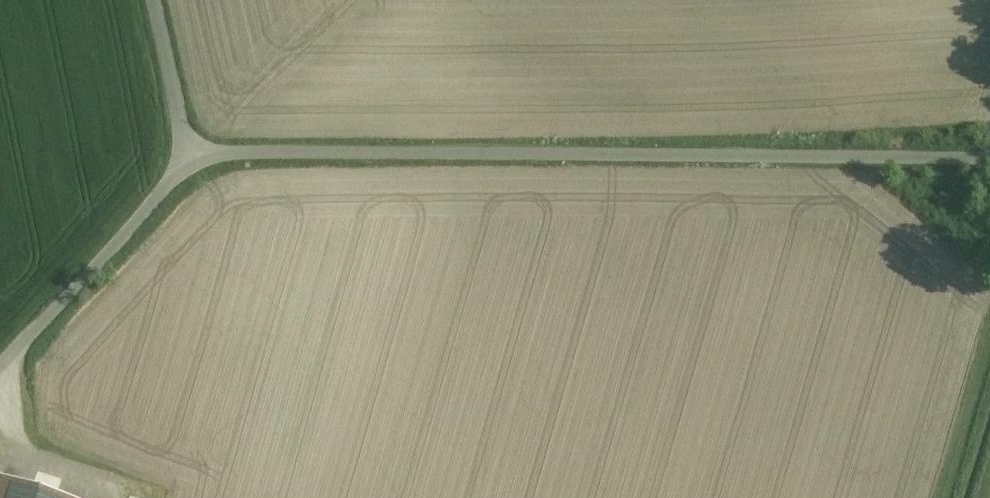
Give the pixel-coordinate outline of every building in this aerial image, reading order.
[(0,481),(0,497),(52,497),(0,481)]
